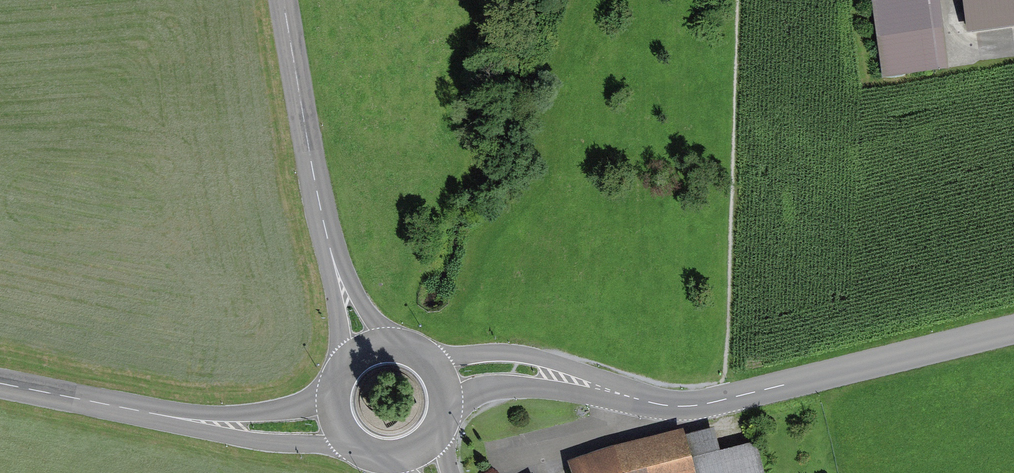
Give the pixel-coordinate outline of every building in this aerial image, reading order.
[(882,83),(946,76),(937,0),(872,0),(882,83)] [(966,36),(1013,29),(1013,0),(961,0),(966,36)] [(568,463),(571,472),(764,472),(757,445),(720,455),(715,432),(684,440),(683,433),(568,463)]
